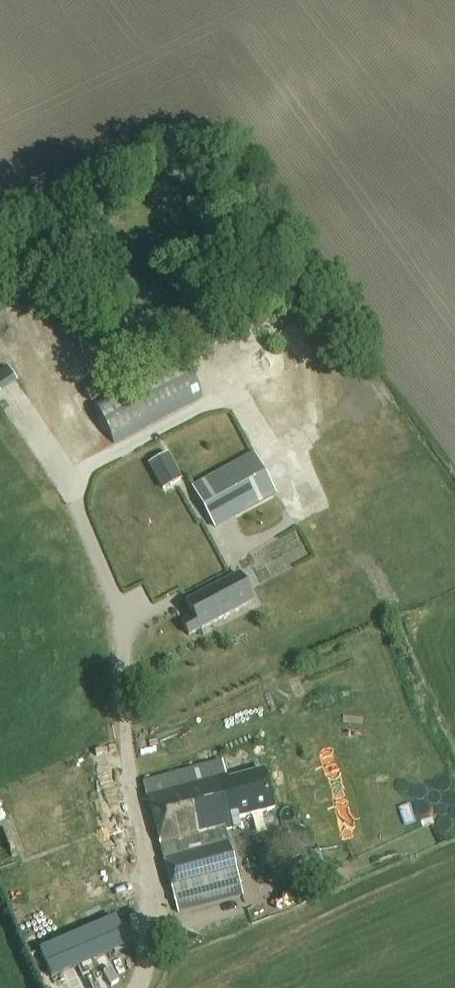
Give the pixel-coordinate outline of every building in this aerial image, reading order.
[(113,440),(202,393),(183,358),(94,405),(113,440)] [(24,379),(13,364),(0,373),(0,381),(7,391),(24,379)] [(91,402),(111,390),(103,376),(83,387),(91,402)] [(254,454),(192,488),(215,530),(277,496),(254,454)] [(166,455),(149,464),(163,489),(180,479),(166,455)] [(190,637),(254,602),(239,574),(186,603),(195,617),(182,624),(190,637)] [(239,820),(275,810),(265,771),(228,782),(223,762),(144,785),(178,914),(243,896),(226,831),(234,829),(234,830),(241,828),(239,820)] [(40,950),(52,979),(128,946),(116,918),(40,950)]
